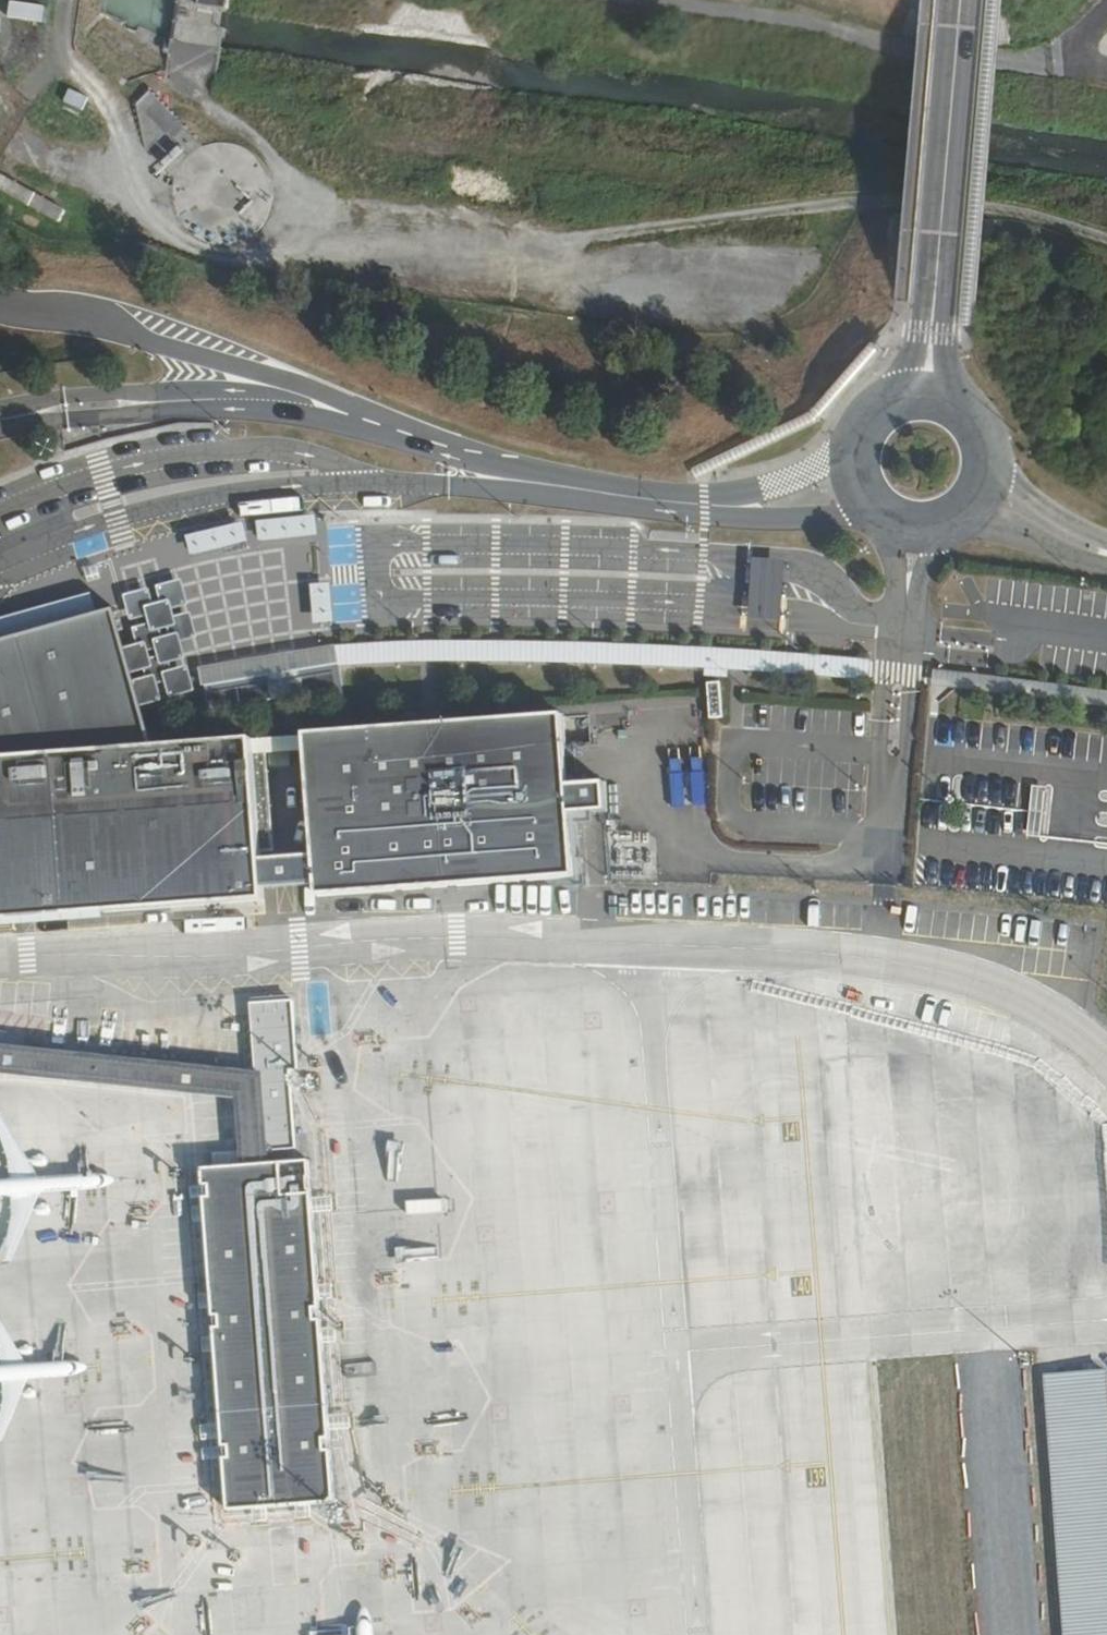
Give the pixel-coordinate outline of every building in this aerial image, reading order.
[(46,22),(49,6),(13,0),(11,17),(46,22)] [(86,110),(91,96),(71,89),(66,103),(86,110)] [(129,115),(161,151),(187,128),(155,92),(129,115)] [(322,517),(263,522),(265,542),(324,536),(322,517)] [(250,523),(193,536),(197,556),(254,543),(250,523)] [(346,530),(327,532),(330,581),(316,582),(319,624),(351,621),(346,530)] [(115,610),(0,642),(0,921),(263,901),(262,888),(316,883),(317,897),(574,877),(562,714),(430,724),(304,734),(251,739),(153,747),(144,713),(138,693),(115,610)] [(235,1099),(241,1167),(201,1169),(203,1186),(209,1185),(210,1197),(204,1197),(213,1317),(219,1316),(220,1327),(214,1328),(223,1447),(229,1447),(230,1458),(224,1459),(228,1511),(335,1503),(330,1450),(325,1451),(324,1440),(330,1439),(321,1319),(315,1320),(314,1308),(320,1308),(311,1190),(308,1191),(307,1177),(309,1177),(308,1162),(270,1164),(263,1073),(0,1047),(0,1073),(235,1099)] [(1054,1380),(1074,1634),(1106,1634),(1106,1376),(1054,1380)]
